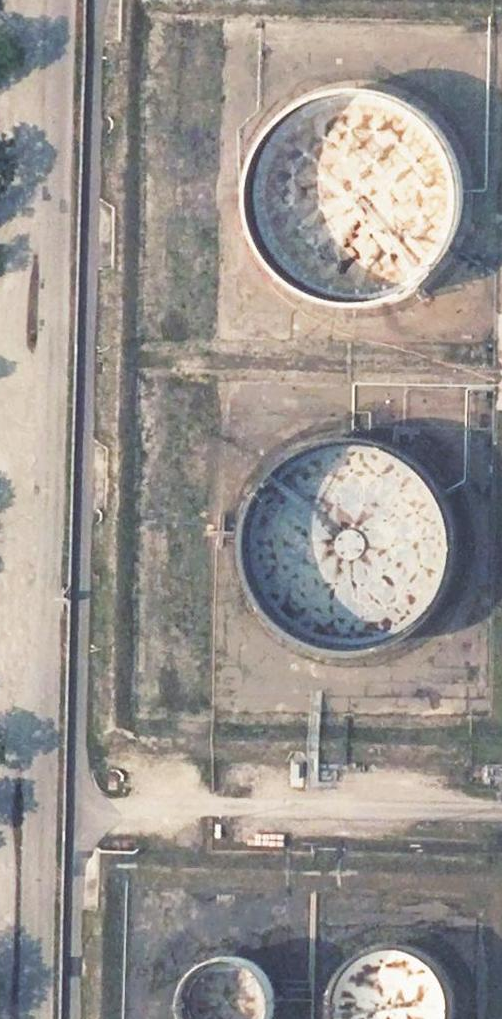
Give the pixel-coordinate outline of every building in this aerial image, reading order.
[(252,169),(250,184),(249,200),(252,216),(256,232),(263,246),(272,260),(282,272),(295,282),(308,290),(323,296),(339,300),(357,302),(375,301),(392,296),(409,289),(424,280),(437,267),(448,253),(457,238),(463,220),(466,203),(466,185),(463,167),(457,150),(448,134),(437,120),(424,108),(409,98),(392,91),(375,86),(357,85),(341,86),(325,90),(310,96),(297,104),(284,114),(273,126),(264,139),(257,153),(252,169)] [(282,460),(269,472),(258,486),(249,501),(243,518),(240,536),(240,554),(243,571),(249,588),(257,604),(268,618),(281,630),(296,640),(313,647),(330,651),(348,653),(366,651),(381,647),(396,641),(409,633),(422,623),(432,611),(441,598),(448,584),(452,568),(454,553),(454,537),(452,521),(447,506),(440,492),(431,478),(421,467),(408,457),(395,449),(380,443),(364,439),(349,438),(331,439),(313,443),(297,450),(282,460)] [(454,1010),(454,1000),(452,991),(449,982),(444,973),(438,965),(430,959),(422,954),(413,950),(403,948),(393,947),(385,948),(376,951),(368,954),(361,958),(354,964),(349,970),(344,977),(340,985),(338,994),(337,1002),(337,1011),(338,1018),(452,1018),(454,1010)] [(193,974),(189,980),(186,986),(183,992),(182,1006),(183,1014),(184,1018),(276,1018),(277,1017),(278,1009),(278,1001),(277,993),(274,985),(271,978),(266,972),(260,966),(253,962),(246,959),(238,957),(230,956),(223,957),(216,958),(203,964),(193,974)]
